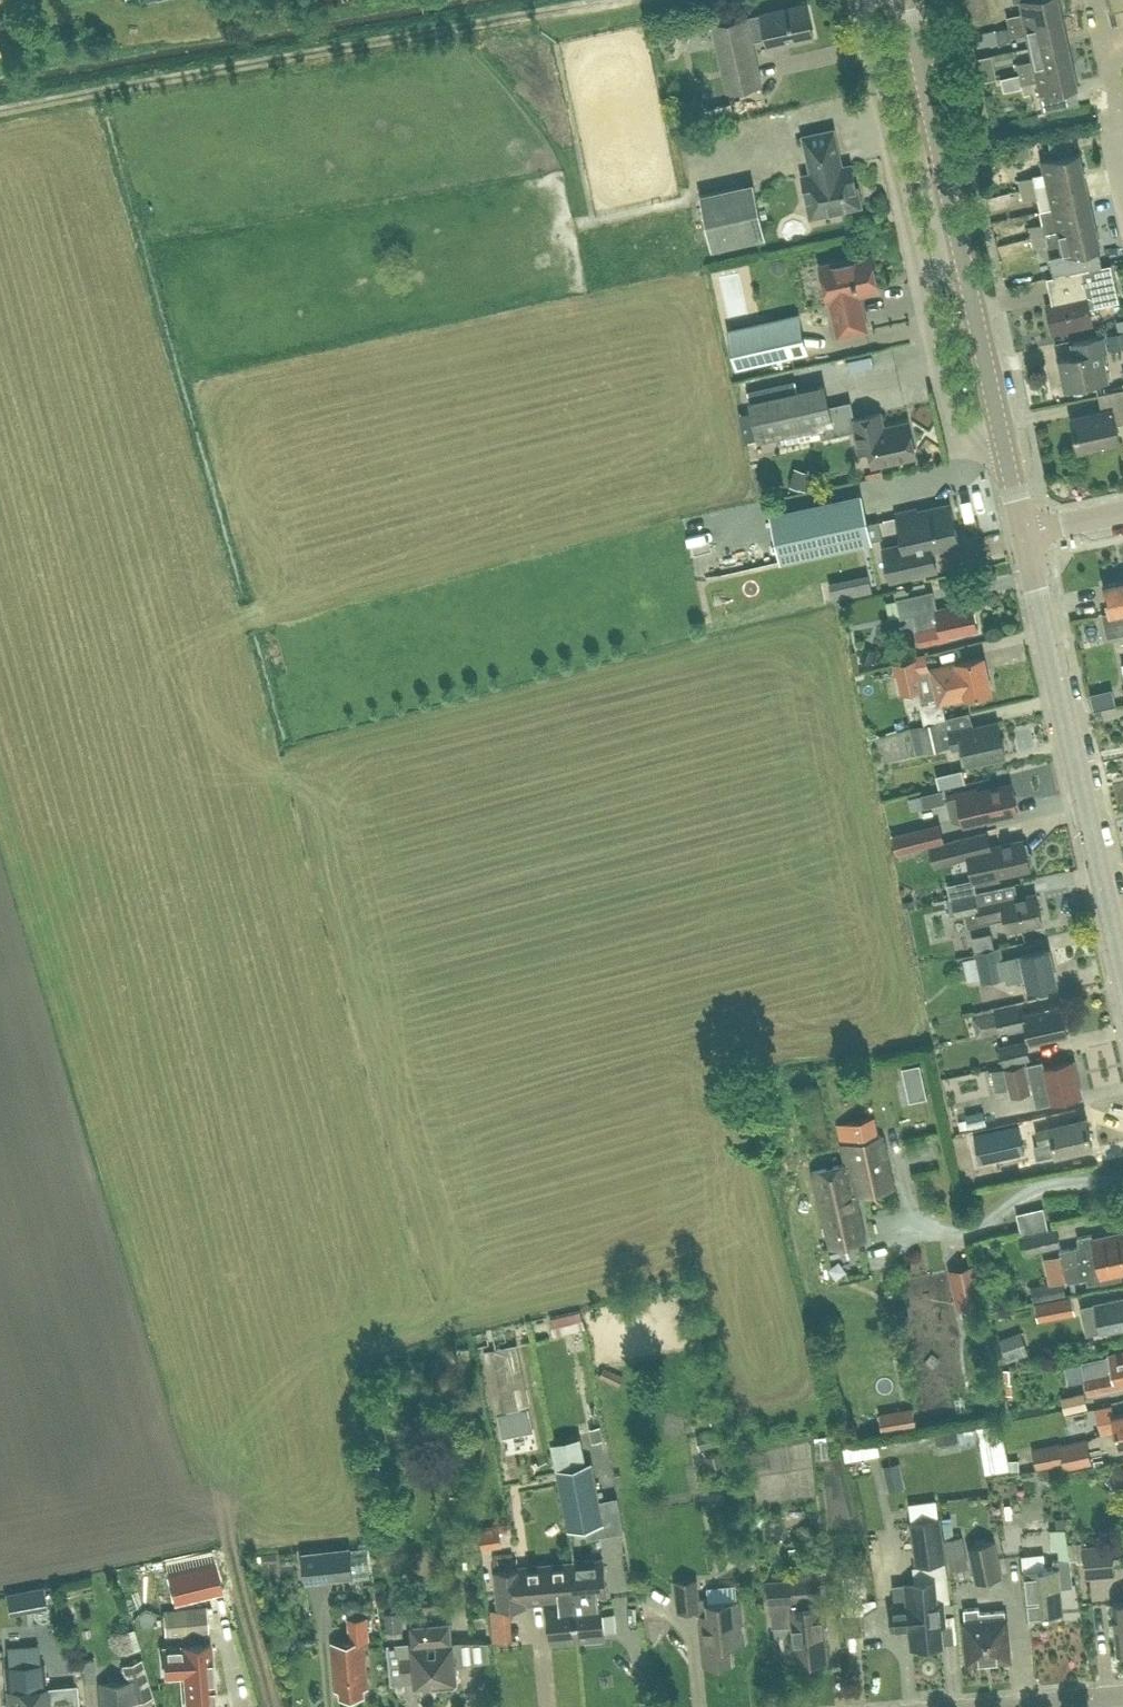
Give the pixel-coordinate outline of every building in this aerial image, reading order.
[(1013,2),(1020,0),(1022,12),(1007,15),(1009,26),(1062,14),(1059,0),(1013,0),(1013,2)] [(770,45),(813,36),(806,2),(762,12),(764,20),(748,23),(746,15),(713,22),(728,88),(760,81),(751,38),(767,35),(770,45)] [(1026,32),(1029,45),(1067,37),(1062,14),(1009,26),(1011,36),(1026,32)] [(1073,61),(1067,37),(1029,45),(1032,58),(1017,62),(1019,72),(1073,61)] [(1058,105),(1055,90),(1078,85),(1073,61),(1019,73),(1021,83),(1037,79),(1043,108),(1058,105)] [(802,135),(811,173),(802,175),(808,199),(811,214),(824,211),(859,203),(850,162),(849,163),(849,164),(841,166),(838,152),(839,152),(833,128),(802,135)] [(1046,183),(1084,174),(1079,150),(1041,159),(1046,183)] [(1022,188),(1037,185),(1035,174),(1020,177),(1022,188)] [(1090,198),(1084,174),(1046,183),(1052,206),(1090,198)] [(753,182),(700,194),(712,246),(765,234),(753,182)] [(1024,198),(1039,195),(1037,185),(1022,188),(1024,198)] [(1095,221),(1090,198),(1052,206),(1040,209),(1043,222),(1030,225),(1032,235),(1047,232),(1057,229),(1057,230),(1095,221)] [(1048,244),(1059,242),(1062,254),(1063,254),(1067,271),(1069,271),(1069,272),(1082,269),(1078,251),(1097,246),(1100,246),(1095,221),(1057,230),(1057,229),(1047,232),(1032,235),(1034,245),(1047,242),(1048,244)] [(866,328),(859,292),(878,288),(870,252),(819,263),(827,299),(829,298),(838,334),(866,328)] [(1052,331),(1093,323),(1089,306),(1119,300),(1111,262),(1082,269),(1069,272),(1075,296),(1046,302),(1052,331)] [(739,366),(791,354),(804,351),(796,313),(730,328),(733,341),(739,366)] [(1103,349),(1107,348),(1104,334),(1071,341),(1074,355),(1058,358),(1065,386),(1109,377),(1103,349)] [(859,450),(876,446),(880,463),(915,455),(907,420),(882,426),(880,418),(881,418),(880,411),(853,417),(849,401),(828,406),(823,383),(749,399),(758,438),(780,434),(799,429),(819,425),(822,435),(854,428),(859,450)] [(1122,421),(1122,388),(1099,393),(1103,409),(1071,416),(1078,450),(1121,440),(1117,422),(1122,421)] [(772,512),(783,559),(870,539),(859,492),(772,512)] [(936,567),(932,548),(959,542),(950,503),(916,510),(916,508),(896,513),(902,543),(882,547),(889,578),(936,567)] [(1106,632),(1107,635),(1122,632),(1122,579),(1103,583),(1109,611),(1102,612),(1106,632)] [(895,589),(896,596),(909,594),(908,586),(895,589)] [(947,633),(977,627),(971,602),(956,605),(955,603),(936,607),(932,589),(909,594),(897,597),(900,614),(912,611),(919,643),(948,637),(947,633)] [(871,662),(875,649),(863,646),(859,658),(871,662)] [(891,663),(898,694),(925,688),(922,671),(929,669),(925,652),(915,654),(916,658),(891,663)] [(938,702),(966,696),(991,690),(983,655),(956,661),(957,662),(930,668),(938,702)] [(923,749),(946,745),(943,729),(940,718),(917,723),(918,724),(910,726),(915,750),(923,748),(923,749)] [(966,763),(1005,754),(997,720),(972,726),(971,722),(947,728),(952,747),(962,745),(966,763)] [(947,794),(952,819),(963,822),(964,826),(983,822),(982,819),(1017,811),(1011,782),(977,790),(976,787),(947,794)] [(943,837),(938,819),(891,833),(896,850),(943,837)] [(988,845),(988,842),(985,830),(928,845),(933,866),(967,857),(974,884),(998,879),(997,875),(1030,867),(1029,863),(1031,863),(1033,859),(1031,852),(1028,850),(1026,850),(1023,838),(988,845)] [(1017,894),(1001,897),(997,898),(979,902),(976,891),(976,890),(952,895),(952,896),(956,913),(964,911),(967,925),(980,922),(1004,917),(1007,929),(1042,921),(1035,892),(1017,896),(1017,894)] [(1030,988),(1055,982),(1047,947),(1022,953),(1022,954),(1013,956),(1013,958),(1004,960),(1000,945),(976,951),(982,980),(1012,974),(1013,980),(1027,976),(1030,988)] [(1030,1041),(1067,1032),(1060,1004),(1024,1012),(1022,1003),(995,1009),(1000,1031),(1026,1025),(1030,1041)] [(1002,1062),(1029,1056),(1024,1038),(998,1043),(1002,1062)] [(1036,1104),(1050,1101),(1081,1094),(1073,1059),(1043,1066),(1042,1059),(1026,1063),(1036,1104)] [(1011,1094),(1030,1089),(1024,1062),(1004,1066),(1011,1094)] [(968,1127),(986,1123),(983,1109),(965,1113),(968,1127)] [(846,1160),(844,1160),(852,1190),(890,1182),(885,1154),(884,1154),(880,1134),(877,1135),(873,1116),(837,1123),(841,1140),(846,1160)] [(1055,1152),(1092,1144),(1086,1117),(1049,1125),(1049,1126),(1036,1129),(1039,1143),(1053,1140),(1055,1152)] [(1017,1122),(974,1132),(980,1160),(1024,1150),(1017,1122)] [(852,1190),(844,1160),(812,1168),(829,1243),(862,1235),(852,1190)] [(1043,1207),(1016,1213),(1025,1252),(1060,1244),(1056,1226),(1048,1228),(1043,1207)] [(1112,1234),(1112,1232),(1092,1236),(1091,1232),(1077,1235),(1079,1245),(1059,1249),(1065,1280),(1086,1276),(1087,1283),(1101,1280),(1121,1276),(1119,1269),(1122,1268),(1122,1231),(1112,1234)] [(972,1263),(950,1268),(959,1307),(981,1303),(972,1263)] [(1063,1293),(1061,1280),(1030,1286),(1033,1299),(1063,1293)] [(1072,1294),(1034,1301),(1038,1320),(1075,1313),(1072,1294)] [(1111,1328),(1122,1325),(1122,1295),(1093,1301),(1100,1330),(1111,1328)] [(581,1309),(550,1317),(554,1334),(585,1326),(581,1309)] [(516,1344),(483,1351),(496,1412),(529,1405),(516,1344)] [(1108,1354),(1082,1360),(1089,1391),(1122,1384),(1122,1349),(1108,1353),(1108,1354)] [(1071,1415),(1093,1408),(1089,1395),(1067,1402),(1071,1415)] [(1122,1441),(1122,1412),(1115,1414),(1112,1403),(1096,1407),(1101,1431),(1116,1428),(1119,1442),(1122,1441)] [(915,1424),(912,1406),(879,1412),(882,1430),(915,1424)] [(537,1411),(524,1412),(526,1450),(539,1449),(537,1411)] [(976,1427),(957,1430),(960,1443),(979,1440),(976,1427)] [(1067,1465),(1091,1460),(1085,1433),(1061,1438),(1067,1465)] [(558,1466),(586,1461),(581,1435),(553,1440),(558,1466)] [(873,1475),(868,1451),(858,1453),(863,1477),(873,1475)] [(1041,1469),(1065,1465),(1063,1451),(1039,1454),(1041,1469)] [(558,1466),(569,1527),(604,1521),(593,1460),(586,1461),(558,1466)] [(1122,1492),(1122,1466),(1114,1468),(1105,1479),(1122,1492)] [(912,1645),(941,1643),(940,1624),(944,1624),(942,1601),(948,1600),(936,1515),(910,1519),(916,1563),(918,1580),(914,1581),(914,1583),(894,1584),(896,1604),(890,1605),(892,1627),(910,1626),(912,1645)] [(1058,1549),(1059,1557),(1070,1556),(1066,1528),(1049,1529),(1051,1549),(1058,1549)] [(968,1545),(975,1580),(1002,1574),(994,1539),(968,1545)] [(1084,1545),(1086,1574),(1113,1571),(1111,1542),(1084,1545)] [(359,1548),(350,1548),(353,1575),(353,1576),(370,1574),(368,1547),(359,1548)] [(350,1548),(302,1553),(305,1580),(353,1575),(350,1548)] [(1062,1585),(1073,1583),(1070,1556),(1059,1557),(1053,1558),(1053,1565),(1022,1568),(1027,1615),(1065,1610),(1062,1585)] [(571,1560),(578,1638),(605,1636),(601,1595),(607,1594),(603,1557),(571,1560)] [(213,1560),(168,1571),(174,1597),(220,1586),(213,1560)] [(547,1600),(551,1641),(578,1638),(571,1560),(570,1560),(522,1564),(522,1567),(495,1569),(498,1606),(525,1604),(525,1602),(547,1600)] [(786,1569),(786,1578),(791,1577),(791,1578),(820,1576),(819,1566),(786,1569)] [(868,1591),(862,1571),(847,1576),(852,1596),(868,1591)] [(791,1622),(794,1661),(827,1658),(822,1603),(821,1595),(822,1594),(820,1576),(791,1578),(791,1577),(786,1578),(766,1579),(768,1600),(770,1600),(772,1624),(791,1622)] [(697,1607),(702,1665),(731,1662),(729,1643),(744,1641),(740,1598),(708,1601),(707,1595),(697,1596),(695,1578),(675,1580),(678,1609),(697,1607)] [(409,1603),(413,1636),(386,1639),(390,1679),(416,1676),(416,1680),(432,1678),(432,1682),(459,1679),(456,1654),(453,1654),(447,1597),(422,1600),(422,1602),(409,1603)] [(876,1599),(875,1599),(862,1599),(862,1600),(845,1601),(846,1613),(863,1612),(876,1604),(876,1599)] [(1112,1601),(1117,1650),(1122,1650),(1122,1600),(1112,1601)] [(163,1606),(164,1633),(210,1630),(209,1603),(163,1606)] [(964,1607),(968,1660),(1008,1657),(1004,1609),(979,1611),(979,1606),(964,1607)] [(860,1614),(846,1615),(847,1633),(862,1632),(860,1614)] [(362,1686),(367,1686),(363,1638),(368,1638),(366,1616),(348,1617),(350,1640),(331,1642),(335,1688),(341,1688),(341,1695),(363,1693),(362,1686)] [(506,1624),(507,1640),(527,1639),(526,1623),(506,1624)] [(212,1670),(209,1642),(162,1646),(165,1675),(183,1673),(186,1706),(215,1706),(212,1670)] [(150,1696),(138,1659),(122,1664),(127,1680),(98,1683),(100,1706),(133,1706),(133,1701),(150,1696)] [(76,1684),(45,1686),(42,1661),(4,1665),(7,1706),(78,1706),(76,1684)]
